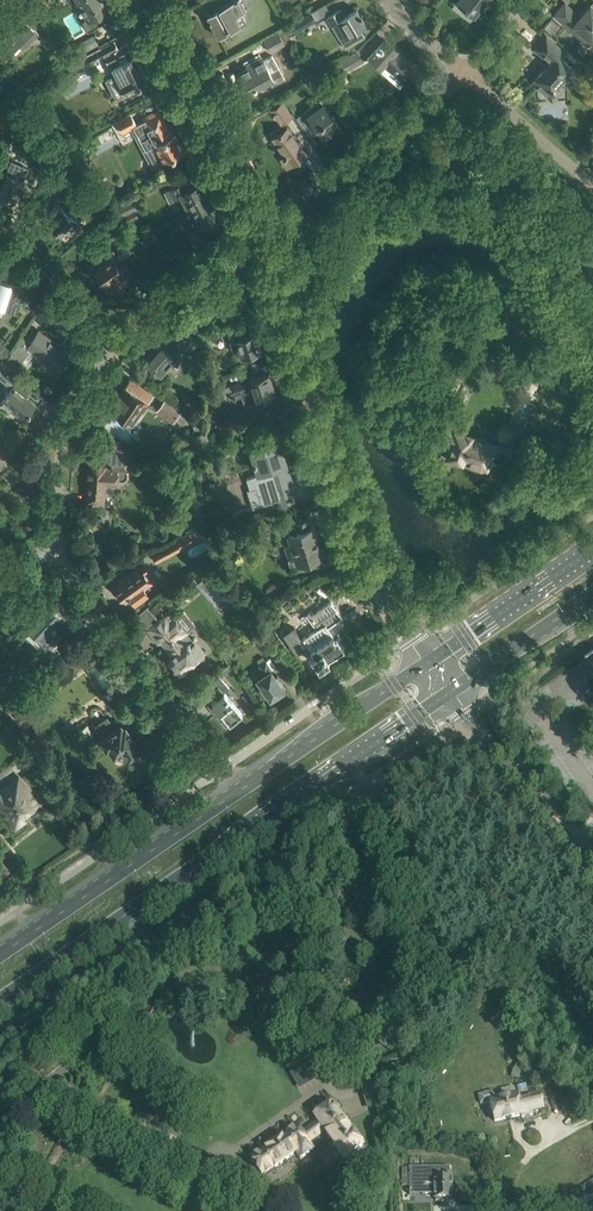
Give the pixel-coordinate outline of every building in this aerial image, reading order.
[(40,18),(46,14),(45,13),(46,13),(41,4),(39,5),(36,0),(30,0),(40,18)] [(89,16),(82,20),(88,31),(95,27),(103,22),(114,16),(108,6),(109,6),(106,0),(79,0),(89,16)] [(241,25),(247,22),(242,13),(246,10),(241,0),(235,0),(208,14),(207,14),(221,41),(222,41),(220,36),(241,25)] [(457,1),(460,3),(461,2),(466,6),(465,7),(474,15),(486,0),(458,0),(457,1)] [(576,12),(564,2),(554,14),(574,32),(589,45),(592,41),(592,1),(591,4),(590,4),(580,16),(576,12)] [(341,9),(328,16),(332,24),(337,21),(346,36),(340,39),(346,48),(365,37),(360,28),(366,25),(357,9),(345,16),(341,9)] [(285,27),(290,35),(316,20),(311,13),(285,27)] [(37,26),(31,20),(28,23),(23,17),(0,40),(0,43),(9,52),(18,44),(24,49),(30,43),(30,42),(39,33),(34,29),(37,26)] [(552,18),(544,26),(551,33),(559,24),(552,18)] [(271,51),(286,44),(285,43),(292,39),(290,35),(285,27),(264,39),(271,51)] [(58,50),(49,33),(41,38),(49,52),(50,51),(52,53),(58,50)] [(94,34),(74,45),(79,54),(99,43),(94,34)] [(553,101),(566,87),(560,81),(573,67),(558,54),(562,49),(546,35),(535,48),(550,62),(532,82),(553,101)] [(381,67),(384,64),(388,60),(393,65),(390,69),(405,82),(418,68),(385,39),(369,57),(381,67)] [(100,47),(79,58),(82,64),(90,60),(91,63),(104,56),(114,74),(124,94),(137,87),(147,82),(141,70),(142,68),(140,64),(138,64),(127,43),(126,43),(126,44),(119,48),(114,40),(100,47)] [(64,47),(58,50),(65,62),(70,59),(64,47)] [(344,72),(363,61),(357,50),(338,61),(344,72)] [(262,56),(254,61),(256,64),(239,73),(245,85),(246,84),(249,90),(248,91),(269,80),(272,85),(285,78),(277,64),(269,68),(262,56)] [(306,73),(318,91),(325,85),(313,68),(306,73)] [(19,117),(26,113),(15,91),(8,95),(19,117)] [(304,111),(297,116),(311,136),(318,131),(323,137),(339,126),(341,129),(342,128),(320,98),(303,110),(304,111)] [(293,115),(283,101),(272,109),(282,123),(293,115)] [(146,121),(133,128),(145,150),(155,144),(164,161),(173,156),(184,151),(175,134),(172,135),(170,129),(169,130),(158,109),(158,110),(158,111),(148,116),(144,118),(146,121)] [(131,111),(115,120),(123,133),(138,125),(131,111)] [(286,168),(290,165),(306,153),(288,127),(273,137),(285,154),(283,156),(279,159),(286,168)] [(34,166),(43,171),(51,153),(43,139),(39,148),(41,149),(34,166)] [(24,184),(22,183),(27,171),(29,167),(12,160),(9,166),(0,187),(0,199),(4,201),(5,197),(14,201),(17,194),(19,195),(24,184)] [(61,180),(68,172),(56,163),(49,171),(61,180)] [(169,189),(168,190),(174,201),(181,197),(188,210),(190,209),(209,199),(200,182),(186,190),(182,183),(181,183),(169,189)] [(80,223),(57,205),(60,202),(51,195),(42,207),(57,219),(51,227),(61,235),(68,227),(73,231),(80,223)] [(139,216),(131,199),(116,206),(125,223),(139,216)] [(188,210),(182,213),(190,229),(186,231),(189,235),(194,246),(210,238),(203,224),(218,216),(209,199),(190,209),(188,210)] [(115,225),(103,234),(118,254),(130,245),(115,225)] [(82,248),(93,257),(105,244),(95,234),(82,248)] [(144,237),(136,241),(139,247),(147,242),(144,237)] [(135,275),(128,265),(129,265),(126,260),(119,265),(112,255),(92,269),(97,276),(98,275),(106,287),(112,282),(117,289),(135,275)] [(5,308),(4,310),(18,314),(21,302),(16,300),(21,285),(4,280),(7,270),(0,268),(0,306),(5,308)] [(240,281),(212,290),(219,311),(217,312),(219,319),(242,312),(240,303),(246,301),(240,281)] [(202,313),(195,318),(198,322),(203,327),(212,324),(205,316),(202,313)] [(168,340),(163,336),(157,343),(160,346),(157,350),(154,348),(146,357),(145,357),(149,361),(147,363),(160,375),(179,354),(183,357),(195,344),(191,340),(195,336),(182,324),(168,340)] [(217,324),(206,327),(209,337),(221,334),(217,324)] [(232,348),(238,346),(241,356),(261,349),(256,331),(240,336),(237,329),(225,332),(226,337),(227,341),(229,340),(232,348)] [(28,347),(45,359),(40,366),(55,376),(60,369),(72,353),(39,330),(28,347)] [(12,349),(0,341),(0,356),(4,359),(12,349)] [(15,372),(28,352),(17,345),(5,363),(15,372)] [(2,406),(2,405),(8,409),(9,407),(24,419),(36,404),(25,395),(22,392),(23,390),(21,388),(26,381),(15,372),(5,363),(3,362),(0,366),(0,371),(10,379),(6,383),(0,391),(0,406),(2,406)] [(530,371),(526,369),(522,381),(536,386),(540,375),(541,375),(543,370),(532,365),(530,371)] [(258,377),(226,386),(230,399),(242,395),(245,408),(256,404),(254,399),(264,396),(275,392),(269,373),(258,377)] [(131,378),(110,408),(130,421),(145,400),(148,402),(154,394),(131,378)] [(181,410),(183,408),(171,399),(162,412),(174,420),(175,419),(181,410)] [(499,449),(508,453),(508,454),(509,454),(510,454),(510,455),(511,455),(512,455),(513,454),(514,453),(515,452),(515,451),(515,450),(515,449),(514,449),(514,448),(513,448),(512,447),(511,447),(510,447),(509,447),(464,432),(466,427),(454,422),(446,443),(450,444),(446,455),(486,469),(492,452),(497,454),(499,449)] [(192,434),(198,454),(213,449),(207,429),(192,434)] [(257,474),(246,477),(250,488),(248,489),(253,507),(276,499),(280,509),(298,504),(294,494),(296,493),(280,441),(269,445),(250,451),(257,474)] [(105,460),(98,460),(98,461),(93,461),(93,466),(90,466),(86,504),(88,504),(88,501),(103,502),(105,483),(116,484),(116,480),(124,480),(129,476),(129,470),(126,466),(128,449),(106,444),(105,460)] [(292,543),(284,545),(290,563),(297,561),(298,564),(322,556),(323,557),(324,556),(323,555),(313,525),(312,526),(309,517),(308,517),(308,518),(303,520),(301,515),(294,518),(294,517),(286,519),(288,524),(287,525),(289,532),(288,533),(292,543)] [(179,516),(173,530),(181,534),(187,520),(179,516)] [(157,562),(182,548),(206,536),(201,526),(152,552),(157,562)] [(140,563),(112,584),(118,591),(116,593),(120,598),(122,597),(126,602),(130,599),(131,599),(135,604),(149,594),(145,588),(154,582),(147,572),(150,570),(144,562),(141,564),(140,563)] [(8,601),(14,588),(0,581),(0,597),(8,601)] [(59,638),(67,629),(66,628),(71,623),(51,605),(48,607),(40,600),(27,614),(35,621),(30,626),(52,646),(59,638)] [(296,625),(285,632),(298,652),(309,645),(315,655),(313,656),(319,665),(329,659),(328,657),(343,647),(343,648),(344,647),(343,645),(343,646),(336,635),(335,636),(328,626),(331,624),(342,616),(331,600),(330,601),(321,608),(311,614),(310,612),(306,615),(315,628),(310,632),(303,636),(296,625)] [(205,652),(188,632),(189,631),(176,615),(172,618),(168,613),(149,629),(159,641),(161,640),(174,655),(168,659),(179,672),(205,652)] [(267,660),(266,660),(263,655),(257,659),(260,664),(265,673),(257,678),(270,698),(284,689),(280,683),(282,681),(277,674),(276,675),(271,669),(272,668),(267,660)] [(72,656),(66,660),(74,671),(80,667),(72,656)] [(0,672),(0,696),(3,700),(16,690),(9,682),(10,681),(2,671),(0,672)] [(242,713),(225,691),(229,687),(219,674),(206,684),(216,697),(212,701),(230,723),(242,713)] [(6,710),(16,722),(15,726),(26,728),(28,720),(16,703),(6,710)] [(137,739),(135,736),(136,735),(129,724),(127,725),(126,723),(124,725),(122,722),(114,727),(107,717),(97,724),(102,731),(104,730),(107,735),(101,739),(107,747),(109,746),(115,754),(124,747),(130,755),(139,748),(145,744),(139,737),(137,739)] [(32,794),(19,776),(0,790),(0,807),(15,828),(23,823),(19,818),(39,803),(32,794)] [(526,1058),(520,1055),(511,1076),(516,1079),(515,1082),(519,1083),(523,1075),(519,1074),(526,1058)] [(299,1087),(320,1074),(313,1064),(292,1076),(299,1087)] [(520,1094),(495,1101),(492,1091),(478,1094),(480,1104),(490,1102),(495,1122),(521,1115),(522,1117),(533,1114),(532,1112),(543,1109),(538,1089),(527,1092),(525,1085),(518,1087),(520,1094)] [(51,1090),(47,1098),(69,1110),(73,1102),(51,1090)] [(78,1099),(72,1111),(78,1114),(84,1102),(78,1099)] [(364,1143),(359,1136),(353,1129),(352,1130),(332,1102),(329,1104),(328,1103),(310,1116),(313,1119),(315,1118),(325,1110),(336,1126),(324,1135),(339,1157),(342,1155),(345,1159),(347,1158),(347,1159),(361,1149),(360,1148),(361,1147),(361,1146),(364,1143)] [(258,1172),(236,1188),(241,1195),(241,1194),(250,1188),(250,1186),(255,1183),(253,1181),(262,1175),(262,1176),(273,1169),(296,1153),(300,1159),(312,1150),(307,1143),(324,1131),(326,1133),(336,1126),(325,1110),(315,1118),(318,1121),(300,1133),(297,1128),(251,1160),(254,1164),(252,1165),(258,1172)] [(449,1167),(422,1167),(422,1194),(434,1194),(434,1199),(436,1199),(436,1201),(443,1201),(443,1199),(450,1199),(450,1186),(452,1186),(452,1175),(449,1175),(449,1167)]
